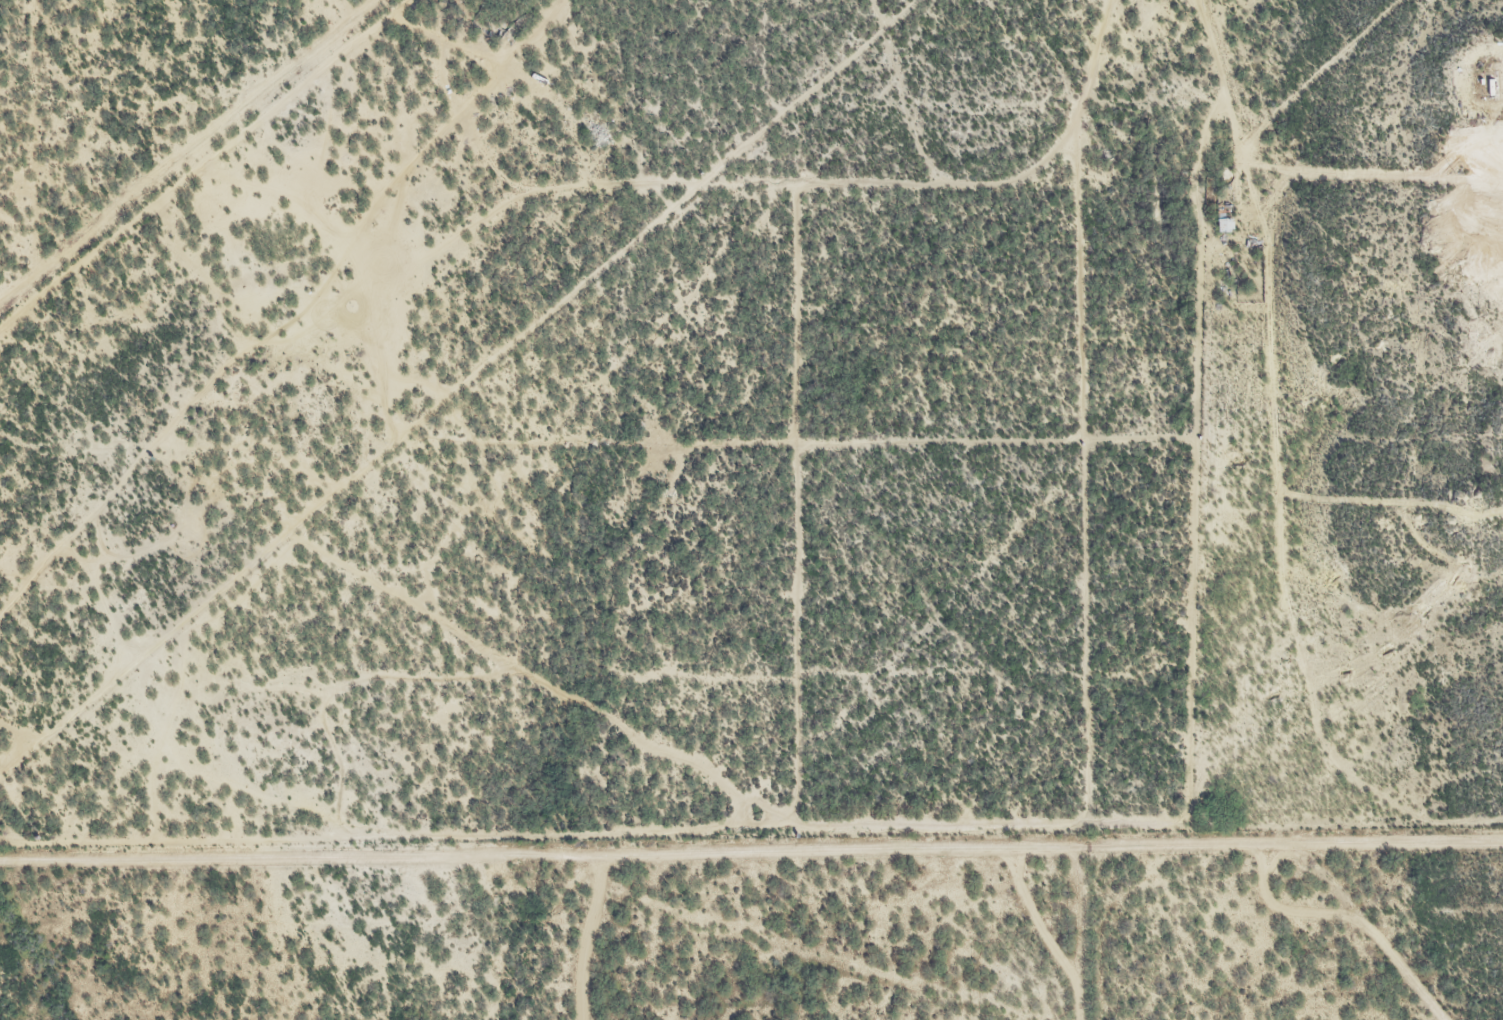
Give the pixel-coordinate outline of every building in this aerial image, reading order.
[(1217,230),(1231,230),(1231,216),(1217,216),(1217,230)]
